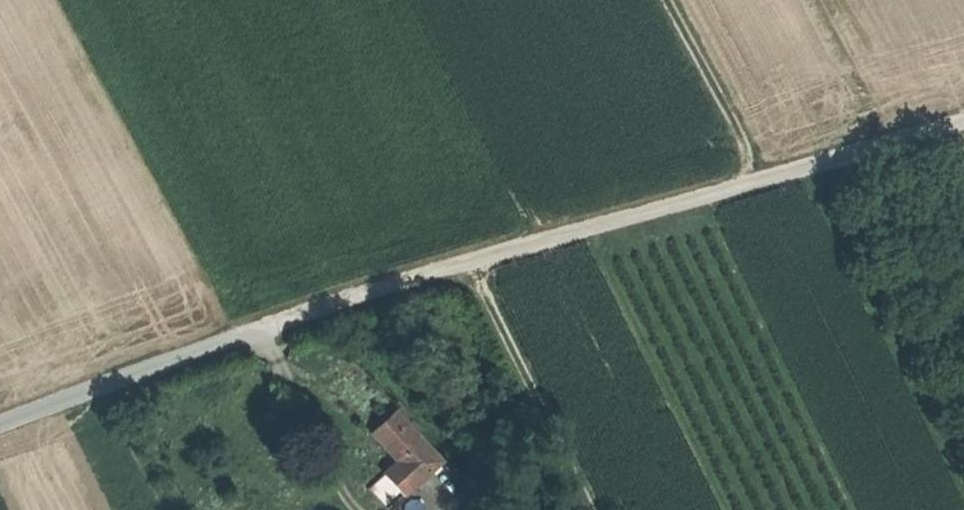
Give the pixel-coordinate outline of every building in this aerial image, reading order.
[(442,458),(393,407),(368,429),(394,459),(382,471),(383,472),(384,473),(404,493),(442,458)] [(384,473),(383,472),(368,488),(389,508),(404,493),(384,473)]
